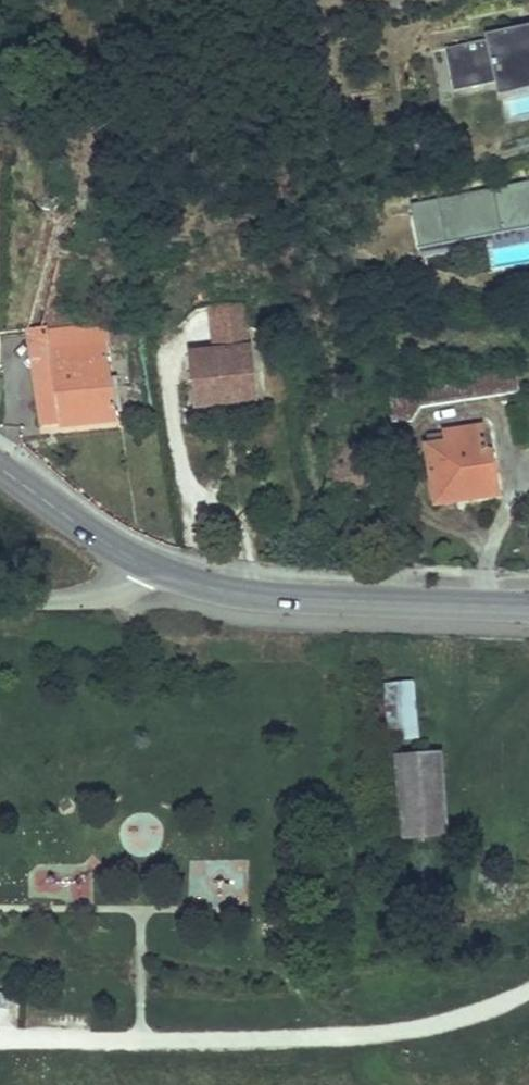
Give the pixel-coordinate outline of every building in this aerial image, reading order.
[(487,33),(488,40),(447,48),(455,90),(496,82),(499,95),(528,90),(528,25),(487,33)] [(409,204),(418,250),(528,229),(528,182),(409,204)] [(188,354),(194,409),(256,402),(249,339),(248,326),(244,326),(242,302),(210,306),(215,350),(188,354)] [(29,310),(40,425),(57,423),(49,350),(47,335),(45,308),(29,310)] [(142,322),(47,335),(49,350),(57,423),(57,425),(116,419),(107,342),(145,337),(142,322)] [(422,406),(518,391),(514,369),(387,393),(389,424),(414,421),(422,406)] [(425,445),(434,500),(464,495),(465,500),(498,495),(487,425),(442,432),(444,443),(425,445)] [(464,495),(434,500),(435,505),(465,500),(464,495)] [(418,739),(411,681),(384,684),(391,742),(418,739)] [(440,754),(397,758),(403,839),(446,836),(440,754)] [(15,994),(0,993),(0,1006),(13,1007),(15,994)]
